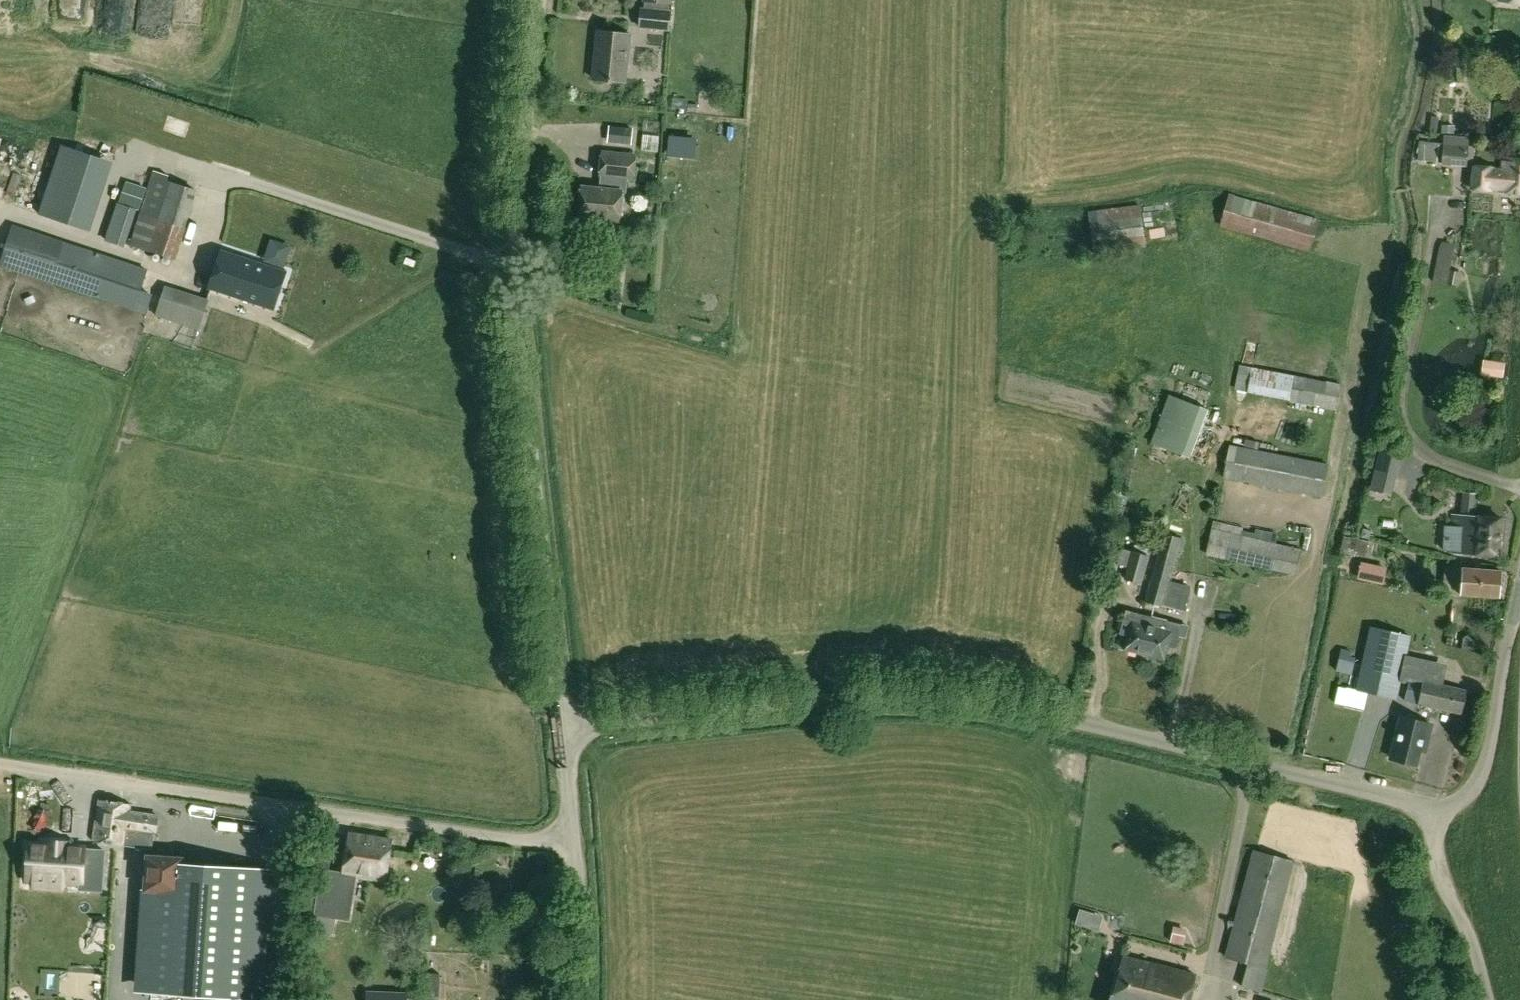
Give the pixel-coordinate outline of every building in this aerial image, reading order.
[(202,24),(203,0),(177,0),(177,23),(202,24)] [(670,30),(672,12),(641,8),(639,26),(670,30)] [(88,18),(85,31),(119,39),(122,26),(88,18)] [(630,33),(598,30),(593,77),(626,80),(630,33)] [(693,108),(718,109),(718,96),(693,95),(693,108)] [(1456,124),(1443,124),(1443,132),(1456,132),(1456,124)] [(608,142),(632,145),(633,128),(609,126),(608,142)] [(639,128),(638,145),(655,146),(656,129),(639,128)] [(1469,145),(1421,140),(1417,160),(1442,163),(1442,165),(1467,166),(1469,145)] [(114,166),(62,147),(39,218),(92,236),(114,166)] [(633,179),(635,154),(603,151),(601,176),(604,176),(603,188),(582,186),(579,216),(584,217),(583,222),(618,225),(622,191),(626,192),(627,179),(633,179)] [(1519,190),(1519,156),(1506,154),(1504,167),(1494,165),(1494,164),(1475,162),(1473,185),(1492,187),(1492,185),(1502,186),(1501,188),(1519,190)] [(200,192),(152,172),(147,190),(140,213),(130,250),(178,263),(200,192)] [(147,190),(127,182),(118,206),(140,213),(147,190)] [(1230,193),(1219,225),(1310,252),(1322,220),(1230,193)] [(140,213),(118,206),(106,245),(130,250),(140,213)] [(1087,213),(1094,255),(1144,248),(1140,206),(1087,213)] [(142,292),(149,271),(13,228),(1,268),(136,311),(142,292)] [(261,258),(283,261),(286,237),(263,235),(261,258)] [(274,310),(287,272),(222,250),(209,288),(274,310)] [(1430,273),(1449,274),(1451,251),(1431,250),(1430,273)] [(1448,285),(1457,287),(1460,273),(1450,271),(1448,285)] [(156,316),(200,330),(209,299),(165,285),(156,316)] [(1484,360),(1482,375),(1489,376),(1491,361),(1484,360)] [(1250,366),(1243,392),(1336,409),(1341,384),(1250,366)] [(1173,398),(1156,442),(1191,455),(1207,412),(1173,398)] [(1230,445),(1224,477),(1321,496),(1329,464),(1230,445)] [(1379,451),(1373,477),(1392,482),(1398,456),(1379,451)] [(1470,506),(1469,489),(1458,490),(1459,506),(1470,506)] [(1453,515),(1453,527),(1446,526),(1444,550),(1451,551),(1451,553),(1499,556),(1502,518),(1453,515)] [(1215,521),(1206,554),(1295,574),(1302,550),(1274,542),(1276,534),(1215,521)] [(1181,538),(1164,533),(1146,601),(1164,605),(1181,538)] [(1369,541),(1343,536),(1340,551),(1366,556),(1369,541)] [(1128,568),(1125,579),(1140,584),(1148,557),(1133,552),(1121,549),(1117,565),(1128,568)] [(1364,565),(1361,577),(1378,581),(1381,568),(1364,565)] [(1461,594),(1461,596),(1499,597),(1500,570),(1462,569),(1445,569),(1443,593),(1461,594)] [(1164,661),(1168,647),(1176,650),(1182,626),(1167,622),(1164,630),(1137,622),(1140,614),(1127,610),(1120,634),(1128,636),(1124,649),(1164,661)] [(1411,636),(1372,627),(1357,690),(1396,699),(1411,636)] [(1461,646),(1475,649),(1478,647),(1469,633),(1463,637),(1461,646)] [(1340,649),(1336,671),(1351,674),(1355,662),(1350,661),(1352,651),(1340,649)] [(1462,713),(1467,689),(1411,676),(1405,700),(1462,713)] [(1332,682),(1331,694),(1346,695),(1347,683),(1332,682)] [(1391,758),(1417,765),(1424,737),(1429,738),(1433,725),(1402,716),(1391,758)] [(123,837),(123,830),(153,829),(153,818),(141,819),(141,800),(94,800),(95,838),(123,837)] [(359,881),(389,888),(395,840),(350,832),(343,873),(316,868),(314,879),(320,880),(314,920),(352,925),(359,881)] [(81,896),(104,897),(108,854),(89,852),(85,845),(27,842),(25,882),(32,882),(34,895),(66,897),(66,889),(80,888),(81,896)] [(1293,861),(1256,851),(1228,957),(1247,962),(1241,986),(1260,991),(1293,861)] [(187,865),(148,861),(146,899),(179,901),(180,874),(188,876),(187,865)] [(135,999),(138,999),(270,999),(279,876),(205,878),(188,876),(180,874),(179,901),(146,899),(142,899),(135,999)] [(1080,908),(1076,923),(1095,929),(1099,914),(1080,908)] [(386,920),(406,922),(407,910),(387,909),(386,920)] [(1183,944),(1185,936),(1186,928),(1180,927),(1173,926),(1171,933),(1170,941),(1183,944)] [(1196,974),(1122,954),(1110,999),(1189,999),(1196,974)] [(426,998),(439,999),(440,973),(427,972),(426,998)] [(341,998),(355,998),(355,985),(341,984),(341,998)] [(1244,998),(1253,999),(1270,999),(1272,994),(1247,987),(1244,998)]
